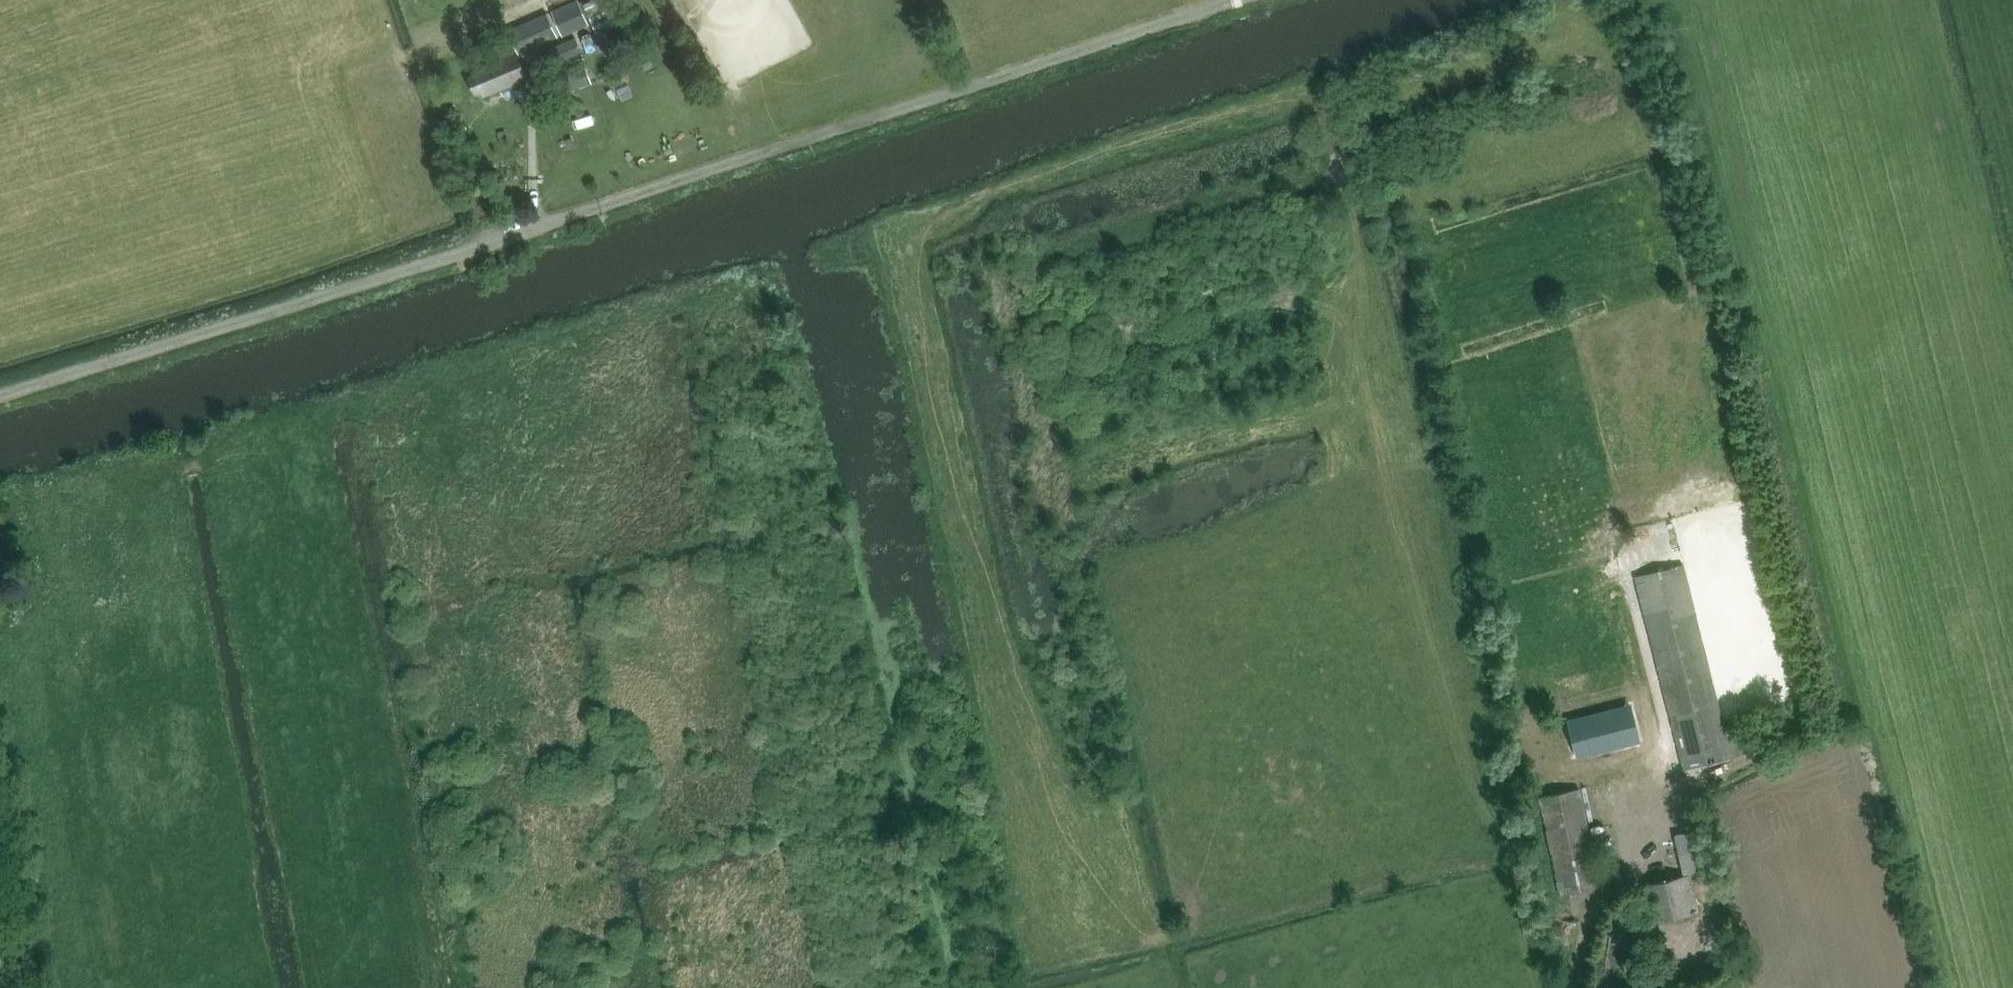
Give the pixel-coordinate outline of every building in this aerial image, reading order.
[(552,7),(506,26),(517,52),(563,33),(562,30),(590,18),(606,56),(637,43),(627,19),(621,21),(613,0),(589,0),(584,2),(583,0),(580,0),(554,11),(552,7)] [(563,40),(568,51),(575,48),(570,37),(563,40)] [(482,97),(528,79),(518,53),(467,73),(476,96),(481,95),(482,97)] [(554,81),(559,94),(592,81),(587,68),(554,81)] [(565,93),(559,105),(570,111),(576,99),(565,93)] [(1732,758),(1683,563),(1635,575),(1683,770),(1732,758)] [(1577,755),(1639,740),(1630,706),(1568,721),(1577,755)] [(1602,885),(1580,787),(1537,797),(1559,895),(1602,885)] [(1689,834),(1680,836),(1690,874),(1699,872),(1689,834)] [(1641,886),(1650,923),(1699,911),(1690,874),(1641,886)]
